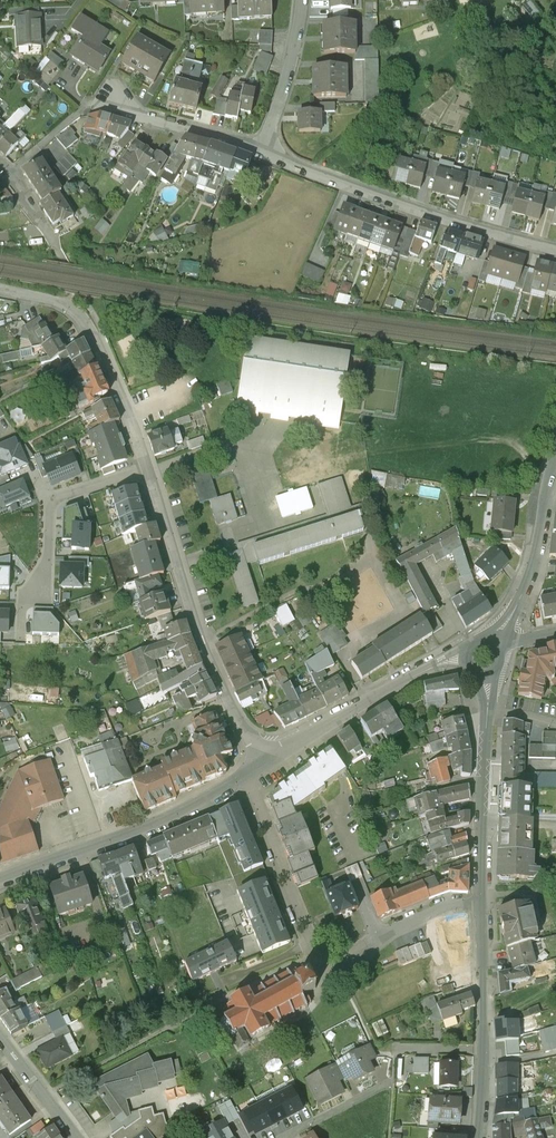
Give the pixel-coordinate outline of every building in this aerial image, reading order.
[(123,0),(101,0),(125,15),(131,5),(123,0)] [(190,2),(191,15),(224,13),(224,0),(190,0),(190,2)] [(237,6),(238,19),(239,19),(239,16),(251,15),(251,18),(262,18),(262,14),(270,14),(271,17),(270,0),(237,0),(237,6)] [(331,10),(333,10),(347,10),(353,9),(353,0),(330,0),(331,10)] [(23,16),(17,16),(18,47),(42,46),(40,15),(23,16)] [(109,54),(96,46),(98,43),(100,45),(107,33),(80,16),(71,30),(84,38),(72,57),(98,73),(109,54)] [(355,46),(354,23),(323,23),(324,53),(354,53),(355,53),(355,46)] [(272,32),(259,32),(258,45),(272,45),(272,32)] [(168,57),(137,39),(128,54),(127,54),(126,56),(127,56),(122,66),(153,83),(168,57)] [(378,60),(378,46),(355,46),(355,53),(354,53),(354,60),(365,60),(378,60)] [(273,56),(261,51),(254,70),(266,75),(273,56)] [(179,52),(175,59),(180,62),(184,55),(179,52)] [(46,58),(34,74),(48,86),(61,70),(46,58)] [(379,102),(378,60),(365,60),(365,102),(379,102)] [(189,62),(185,61),(179,83),(175,82),(169,104),(182,108),(194,63),(189,62)] [(201,89),(193,87),(194,84),(197,85),(202,65),(194,63),(182,108),(195,111),(201,89)] [(346,66),(313,66),(313,96),(346,96),(346,66)] [(222,77),(211,95),(217,99),(228,80),(222,77)] [(254,91),(243,89),(241,97),(238,112),(250,114),(254,91)] [(241,97),(229,94),(228,103),(225,117),(237,119),(238,112),(241,97)] [(228,103),(216,101),(213,115),(225,117),(228,103)] [(335,103),(320,104),(320,112),(335,112),(335,103)] [(4,126),(1,130),(8,135),(11,132),(10,130),(24,115),(19,111),(4,126)] [(320,112),(298,112),(299,132),(320,132),(320,112)] [(100,115),(89,117),(85,129),(95,130),(96,130),(100,115)] [(114,118),(100,115),(96,130),(102,132),(108,134),(114,118)] [(131,124),(114,118),(108,134),(121,140),(128,132),(128,131),(131,124)] [(71,128),(57,140),(66,150),(78,140),(74,135),(75,134),(71,128)] [(96,130),(95,130),(85,129),(84,133),(100,137),(102,132),(96,130)] [(0,131),(0,144),(8,135),(1,130),(0,131)] [(128,132),(121,140),(117,144),(123,149),(134,136),(128,131),(128,132)] [(26,137),(21,132),(13,140),(18,144),(26,137)] [(0,144),(0,152),(6,158),(18,144),(13,140),(8,135),(0,144)] [(172,160),(160,179),(167,183),(172,184),(184,166),(180,163),(183,158),(192,161),(195,151),(198,141),(185,137),(179,148),(172,160)] [(210,144),(198,141),(195,151),(206,155),(210,144)] [(135,143),(128,153),(127,152),(118,166),(125,171),(126,169),(133,174),(133,173),(148,151),(135,143)] [(236,153),(210,144),(206,155),(199,175),(198,177),(211,182),(209,185),(217,188),(223,172),(228,174),(236,153)] [(179,148),(173,145),(166,156),(172,160),(179,148)] [(148,151),(133,173),(139,176),(142,171),(147,175),(148,172),(155,177),(166,161),(157,155),(156,156),(148,151)] [(195,151),(192,161),(188,171),(199,175),(206,155),(195,151)] [(399,153),(393,152),(389,165),(396,166),(398,159),(399,153)] [(251,158),(236,153),(228,174),(226,177),(233,180),(235,173),(244,176),(251,158)] [(68,154),(53,167),(62,177),(77,163),(68,154)] [(411,163),(398,159),(396,166),(392,179),(406,183),(411,163)] [(433,162),(426,160),(425,166),(424,173),(430,175),(433,162)] [(60,192),(41,161),(23,173),(28,180),(28,181),(38,196),(38,195),(43,203),(40,204),(40,205),(41,204),(57,194),(60,192)] [(433,162),(430,175),(436,176),(437,170),(439,164),(433,162)] [(425,166),(411,163),(406,183),(420,186),(424,173),(425,166)] [(451,174),(437,170),(436,176),(432,190),(446,194),(451,174)] [(466,177),(464,183),(470,185),(473,173),(467,171),(466,177)] [(133,174),(123,188),(127,190),(125,193),(128,195),(130,192),(131,193),(141,177),(139,176),(133,173),(133,174)] [(480,174),(473,173),(470,185),(476,187),(477,181),(478,181),(480,174)] [(466,177),(451,174),(446,194),(460,197),(464,183),(466,177)] [(478,181),(477,181),(476,187),(472,201),(486,204),(491,184),(478,181)] [(0,183),(0,198),(12,197),(0,183)] [(505,188),(503,195),(509,197),(513,184),(506,183),(505,188)] [(533,186),(520,183),(519,186),(516,199),(513,208),(512,212),(526,215),(533,186)] [(505,188),(491,184),(486,204),(499,208),(500,204),(503,195),(505,188)] [(513,184),(509,197),(516,199),(519,186),(513,184)] [(541,188),(533,186),(526,215),(540,219),(544,206),(545,199),(538,197),(541,188)] [(121,192),(117,197),(122,200),(126,195),(121,192)] [(553,194),(546,192),(545,199),(544,206),(549,207),(553,194)] [(57,194),(41,204),(44,210),(53,225),(61,220),(63,223),(73,217),(57,194)] [(509,197),(503,195),(500,204),(507,206),(509,197)] [(516,199),(509,197),(507,206),(513,208),(516,199)] [(341,215),(335,231),(346,235),(356,210),(344,206),(341,215)] [(356,210),(346,235),(358,240),(367,214),(356,210)] [(335,212),(333,216),(329,229),(335,231),(341,215),(335,212)] [(367,214),(358,240),(369,244),(379,219),(367,214)] [(73,217),(63,223),(67,230),(77,224),(73,217)] [(102,219),(94,228),(101,234),(109,225),(102,219)] [(390,223),(379,219),(369,244),(381,248),(390,223)] [(436,227),(420,222),(417,233),(416,237),(415,237),(411,248),(420,251),(423,241),(431,243),(436,227)] [(402,227),(390,223),(381,248),(393,252),(397,243),(402,227)] [(402,227),(397,243),(402,245),(408,229),(402,227)] [(408,229),(402,245),(411,248),(415,237),(416,237),(417,233),(408,229)] [(464,235),(447,230),(440,248),(446,250),(457,254),(464,235)] [(483,241),(464,235),(457,254),(477,260),(483,241)] [(420,251),(411,248),(408,256),(417,259),(420,251)] [(446,250),(440,248),(435,264),(436,264),(441,266),(446,250)] [(509,254),(494,250),(490,263),(487,273),(488,273),(502,278),(509,254)] [(524,259),(509,254),(502,278),(516,282),(517,282),(522,267),(524,259)] [(490,263),(484,261),(478,281),(485,283),(488,273),(487,273),(490,263)] [(553,266),(537,262),(534,275),(531,289),(539,291),(539,290),(546,292),(547,290),(553,266)] [(312,266),(306,263),(300,275),(307,278),(312,266)] [(441,266),(436,264),(434,270),(441,273),(444,267),(441,266)] [(459,266),(453,264),(449,273),(456,275),(459,266)] [(318,269),(312,266),(307,278),(312,281),(318,269)] [(553,266),(547,290),(555,292),(555,266),(553,266)] [(522,267),(517,282),(516,282),(514,288),(522,291),(527,273),(528,269),(522,267)] [(318,269),(312,281),(319,284),(324,272),(318,269)] [(534,275),(527,273),(522,291),(522,293),(530,295),(531,289),(534,275)] [(346,305),(354,284),(343,280),(335,301),(346,305)] [(53,340),(40,318),(25,327),(29,334),(24,338),(27,341),(29,340),(34,348),(42,347),(53,340)] [(53,340),(42,347),(44,349),(49,358),(52,362),(67,352),(67,351),(58,337),(53,340)] [(83,341),(67,351),(67,352),(72,363),(90,354),(83,341)] [(347,357),(248,342),(238,412),(256,415),(256,410),(320,420),(319,424),(337,427),(347,357)] [(13,343),(0,346),(2,354),(14,352),(13,343)] [(32,349),(21,351),(22,357),(33,355),(32,349)] [(14,352),(2,354),(3,362),(22,358),(22,357),(21,351),(14,352)] [(90,354),(72,363),(76,370),(79,377),(97,367),(90,354)] [(51,366),(47,366),(42,368),(46,374),(53,370),(51,366)] [(97,367),(79,377),(69,383),(80,409),(100,400),(99,397),(108,393),(106,387),(105,387),(97,367)] [(76,370),(63,378),(67,384),(69,383),(79,377),(76,370)] [(229,381),(216,385),(220,397),(233,393),(229,381)] [(110,400),(92,408),(94,414),(96,418),(115,410),(110,400)] [(92,408),(82,413),(85,418),(94,414),(92,408)] [(115,410),(96,418),(98,422),(100,428),(119,420),(115,410)] [(98,422),(88,426),(91,432),(100,428),(98,422)] [(113,424),(88,433),(93,445),(95,445),(118,436),(113,424)] [(167,430),(147,437),(151,447),(170,440),(168,434),(167,430)] [(177,431),(168,434),(170,440),(179,437),(177,431)] [(118,436),(95,445),(99,456),(99,457),(122,448),(124,447),(120,436),(118,436)] [(179,437),(170,440),(172,446),(182,442),(179,437)] [(186,442),(189,450),(205,444),(203,437),(186,442)] [(170,440),(151,447),(154,456),(174,450),(172,446),(170,440)] [(14,442),(0,448),(0,459),(2,463),(0,464),(0,477),(7,475),(27,466),(25,462),(19,448),(17,449),(14,442)] [(19,448),(25,462),(33,458),(32,456),(25,446),(19,448)] [(99,456),(97,457),(101,469),(113,465),(125,461),(126,459),(122,448),(99,457),(99,456)] [(44,466),(48,476),(52,486),(79,475),(71,455),(45,466),(44,466)] [(42,479),(48,476),(44,466),(45,466),(41,458),(35,460),(42,479)] [(113,465),(101,469),(104,475),(115,471),(113,465)] [(7,475),(0,477),(0,485),(5,483),(9,481),(7,475)] [(340,478),(330,482),(339,513),(350,509),(340,478)] [(330,482),(317,486),(327,517),(339,513),(330,482)] [(21,506),(32,502),(28,492),(26,493),(22,484),(8,489),(0,492),(0,504),(2,509),(19,502),(21,506)] [(115,509),(140,501),(136,488),(111,495),(115,509)] [(229,496),(210,503),(217,526),(236,520),(229,496)] [(119,521),(144,514),(140,501),(115,509),(119,521)] [(514,503),(501,502),(501,503),(495,502),(492,532),(511,534),(511,533),(509,533),(510,525),(512,525),(514,503)] [(327,517),(237,545),(239,552),(241,552),(245,565),(257,561),(258,565),(363,531),(360,520),(361,520),(361,517),(367,515),(363,505),(350,509),(339,513),(327,517)] [(79,511),(77,506),(63,511),(62,543),(72,543),(72,550),(89,551),(90,525),(83,525),(79,511)] [(83,525),(90,525),(85,509),(79,511),(83,525)] [(148,527),(144,514),(119,521),(124,537),(130,535),(135,532),(148,527)] [(148,527),(135,532),(140,547),(154,543),(160,541),(155,525),(148,527)] [(436,606),(415,565),(435,555),(437,562),(453,554),(462,578),(470,576),(456,530),(395,562),(407,579),(406,580),(424,614),(428,611),(430,615),(440,609),(438,605),(436,606)] [(511,534),(496,532),(495,541),(511,541),(511,534)] [(124,537),(122,537),(125,545),(133,542),(130,535),(124,537)] [(140,547),(133,550),(142,580),(150,578),(163,574),(154,543),(140,547)] [(494,549),(475,567),(489,581),(490,580),(490,581),(491,580),(490,580),(500,571),(507,564),(508,564),(500,556),(501,556),(494,549)] [(245,565),(241,552),(239,552),(227,556),(243,608),(258,604),(245,565)] [(10,570),(11,556),(0,558),(0,569),(10,570)] [(83,567),(61,567),(61,588),(82,589),(82,582),(83,582),(84,575),(82,575),(83,567)] [(0,569),(0,590),(10,590),(10,570),(0,569)] [(142,580),(134,583),(140,602),(150,598),(148,592),(161,587),(158,576),(150,578),(142,580)] [(470,576),(462,578),(465,586),(472,583),(470,576)] [(134,583),(124,586),(127,592),(129,592),(133,605),(138,602),(140,602),(134,583)] [(480,595),(472,583),(465,586),(468,592),(452,601),(458,612),(466,628),(491,612),(479,596),(480,595)] [(140,602),(138,602),(145,621),(170,612),(163,593),(150,598),(140,602)] [(540,599),(544,620),(544,619),(555,617),(555,614),(553,597),(540,599)] [(282,627),(290,624),(293,632),(309,625),(304,614),(296,617),(290,603),(274,610),(282,627)] [(8,633),(9,613),(0,613),(0,633),(8,633)] [(50,615),(33,615),(32,635),(59,636),(59,626),(50,616),(50,615)] [(420,616),(371,647),(373,650),(384,666),(432,635),(424,623),(420,616)] [(185,622),(164,629),(168,642),(190,636),(185,622)] [(338,633),(333,626),(330,628),(325,631),(338,651),(346,646),(342,639),(344,637),(341,632),(338,633)] [(338,651),(325,631),(319,634),(332,654),(338,651)] [(168,642),(163,644),(166,653),(175,650),(177,656),(178,660),(182,658),(188,672),(202,665),(190,636),(168,642)] [(240,636),(216,648),(224,664),(248,652),(254,649),(249,639),(243,642),(240,636)] [(163,644),(149,648),(153,661),(167,657),(166,653),(163,644)] [(149,648),(134,653),(142,679),(143,679),(157,672),(153,661),(149,648)] [(373,650),(357,661),(357,660),(351,665),(361,681),(369,676),(369,675),(384,666),(373,650)] [(535,656),(536,659),(532,662),(528,661),(526,674),(521,673),(518,685),(520,685),(518,695),(519,696),(519,695),(525,697),(524,698),(532,699),(533,699),(541,700),(544,681),(550,682),(554,679),(553,672),(555,672),(555,651),(549,652),(549,650),(547,650),(548,654),(535,656)] [(326,651),(305,666),(313,683),(315,687),(317,691),(324,686),(318,675),(333,666),(326,651)] [(248,652),(224,664),(230,678),(254,667),(248,652)] [(134,653),(125,655),(133,683),(142,679),(134,653)] [(188,672),(183,675),(187,681),(188,682),(189,681),(206,673),(202,665),(188,672)] [(254,667),(230,678),(237,692),(261,681),(254,667)] [(159,678),(158,678),(158,679),(160,687),(162,686),(178,678),(178,677),(179,677),(177,671),(159,678)] [(282,671),(274,675),(279,684),(287,679),(282,671)] [(157,672),(143,679),(146,685),(158,679),(158,678),(159,678),(157,672)] [(206,673),(189,681),(193,689),(210,682),(206,673)] [(179,677),(178,677),(178,678),(180,684),(187,681),(183,675),(179,677)] [(456,676),(441,680),(441,679),(424,683),(425,693),(446,690),(458,689),(456,676)] [(178,678),(162,686),(164,691),(180,684),(178,678)] [(338,678),(324,686),(317,691),(326,708),(348,696),(338,678)] [(262,681),(256,684),(261,692),(259,693),(261,696),(267,693),(262,681)] [(210,682),(193,689),(196,696),(200,704),(217,696),(210,682)] [(313,683),(302,688),(303,690),(304,692),(315,687),(313,683)] [(256,684),(235,694),(240,703),(259,693),(261,692),(256,684)] [(185,685),(180,687),(183,693),(185,693),(189,691),(187,687),(185,685)] [(291,705),(273,713),(284,728),(306,718),(306,717),(298,702),(290,685),(282,688),(291,705)] [(180,687),(174,690),(176,692),(177,695),(183,693),(180,687)] [(189,691),(185,693),(187,699),(196,696),(193,689),(189,691)] [(177,695),(177,696),(173,698),(175,704),(187,699),(185,693),(183,693),(177,695)] [(315,694),(298,702),(306,717),(323,710),(315,694)] [(135,699),(125,704),(130,716),(140,712),(135,699)] [(189,702),(179,705),(182,714),(192,710),(189,702)] [(377,709),(360,721),(374,744),(378,742),(375,736),(382,732),(387,740),(403,730),(387,704),(377,709)] [(445,707),(431,709),(432,716),(446,712),(445,707)] [(162,768),(151,772),(150,771),(149,771),(145,772),(144,772),(144,773),(145,775),(132,780),(133,780),(132,781),(144,811),(176,798),(174,794),(220,775),(225,770),(221,760),(231,756),(213,714),(190,723),(195,735),(191,745),(194,746),(192,751),(177,758),(176,757),(175,756),(172,757),(171,758),(171,759),(171,760),(161,764),(162,768)] [(269,716),(264,719),(263,715),(255,719),(258,725),(262,723),(265,728),(273,725),(269,716)] [(457,715),(440,720),(443,732),(445,738),(463,734),(467,733),(462,718),(458,719),(457,715)] [(522,723),(504,721),(502,734),(520,737),(522,723)] [(349,729),(336,737),(343,748),(347,754),(353,751),(355,754),(362,750),(349,729)] [(542,745),(529,745),(529,758),(555,759),(555,732),(542,732),(542,745)] [(463,734),(445,738),(449,751),(451,750),(454,757),(470,752),(467,733),(463,734)] [(520,737),(502,734),(501,787),(529,788),(534,788),(535,774),(523,774),(524,738),(520,737)] [(436,735),(427,739),(428,744),(438,740),(436,735)] [(336,737),(326,744),(332,752),(333,755),(339,751),(343,748),(336,737)] [(16,738),(3,741),(6,751),(19,748),(16,738)] [(99,748),(83,754),(87,766),(100,761),(103,758),(99,748)] [(119,748),(105,753),(108,762),(87,768),(90,777),(94,776),(98,790),(132,779),(119,748)] [(339,751),(333,755),(339,762),(344,759),(339,751)] [(310,770),(278,792),(280,795),(271,801),(275,808),(271,810),(291,859),(287,861),(298,887),(318,879),(308,854),(314,851),(300,815),(295,817),(292,812),(324,790),(323,788),(346,772),(339,762),(333,755),(332,752),(308,768),(310,770)] [(454,757),(449,758),(454,773),(461,771),(461,776),(462,777),(470,777),(470,752),(454,757)] [(444,753),(430,758),(430,759),(432,764),(446,759),(444,753)] [(432,764),(427,766),(431,781),(435,780),(448,777),(445,769),(449,768),(446,759),(432,764)] [(0,808),(0,865),(38,851),(31,829),(41,808),(64,800),(49,760),(18,771),(0,808)] [(535,774),(534,788),(547,788),(547,787),(555,788),(555,774),(535,774)] [(448,777),(435,780),(437,786),(449,783),(448,777)] [(454,783),(438,787),(439,791),(441,791),(442,792),(455,789),(454,783)] [(469,787),(443,792),(446,805),(470,799),(469,787)] [(529,788),(501,788),(500,819),(528,820),(529,788)] [(443,792),(420,797),(424,812),(441,806),(446,805),(443,792)] [(368,793),(364,794),(359,814),(373,811),(368,793)] [(238,805),(219,813),(219,814),(209,818),(217,839),(218,841),(229,836),(233,846),(252,838),(238,805)] [(441,806),(424,812),(428,823),(443,819),(444,818),(441,806)] [(470,813),(457,815),(457,817),(460,827),(470,825),(470,813)] [(457,817),(443,821),(445,831),(460,827),(457,817)] [(209,818),(191,825),(199,845),(208,841),(209,842),(217,839),(209,818)] [(443,819),(428,823),(431,835),(445,831),(443,821),(443,819)] [(528,820),(500,819),(499,851),(527,852),(527,844),(530,845),(531,820),(528,820)] [(191,825),(163,837),(171,856),(181,853),(181,854),(190,850),(189,849),(199,845),(191,825)] [(449,832),(438,835),(440,843),(451,838),(449,832)] [(466,834),(451,838),(440,843),(434,846),(437,852),(452,848),(466,844),(468,842),(466,834)] [(438,835),(427,839),(430,848),(434,846),(440,843),(438,835)] [(171,856),(163,837),(146,844),(151,855),(158,852),(162,862),(172,858),(171,856)] [(263,865),(252,838),(233,846),(244,873),(263,865)] [(415,841),(405,845),(408,850),(418,846),(415,841)] [(466,844),(452,848),(455,859),(469,854),(466,844)] [(134,848),(124,852),(133,877),(143,873),(134,848)] [(437,852),(436,853),(434,853),(437,860),(438,864),(448,861),(455,859),(452,848),(437,852)] [(499,851),(498,866),(500,866),(499,875),(502,877),(503,877),(508,877),(508,878),(533,878),(535,876),(535,869),(531,867),(532,859),(534,856),(534,853),(527,852),(499,851)] [(124,852),(115,855),(121,873),(124,880),(133,877),(124,852)] [(434,853),(428,855),(417,860),(420,867),(437,860),(434,853)] [(114,854),(98,859),(105,879),(121,873),(115,855),(114,854)] [(149,856),(143,858),(146,866),(152,863),(149,856)] [(96,860),(89,862),(93,874),(100,871),(96,860)] [(469,860),(456,864),(458,870),(469,866),(469,860)] [(456,864),(440,869),(442,875),(450,872),(458,870),(456,864)] [(458,870),(450,872),(450,880),(438,885),(435,878),(423,883),(429,899),(449,892),(468,892),(469,866),(458,870)] [(430,874),(410,881),(412,887),(423,883),(435,878),(434,876),(431,877),(430,874)] [(92,904),(83,876),(70,880),(69,878),(63,880),(63,882),(51,886),(60,914),(68,911),(68,910),(83,905),(83,907),(92,904)] [(403,877),(392,882),(395,887),(405,883),(403,877)] [(328,879),(321,881),(327,896),(332,893),(331,891),(332,887),(330,882),(329,882),(328,879)] [(265,880),(237,891),(262,954),(290,943),(265,880)] [(412,887),(398,893),(396,889),(371,898),(379,919),(429,899),(423,883),(412,887)] [(332,893),(327,896),(336,919),(359,910),(350,886),(332,893)] [(524,897),(526,903),(530,920),(533,919),(534,924),(531,925),(533,934),(555,929),(555,927),(548,891),(524,897)] [(40,895),(34,898),(38,908),(44,906),(40,895)] [(34,898),(16,905),(26,930),(44,923),(38,908),(34,898)] [(526,903),(498,909),(507,948),(508,948),(518,947),(528,943),(528,942),(535,941),(533,934),(531,925),(534,924),(533,919),(530,920),(526,903)] [(0,911),(0,932),(2,931),(4,936),(13,932),(4,909),(0,911)] [(233,924),(240,937),(247,934),(240,920),(233,924)] [(431,953),(426,941),(407,949),(407,948),(395,952),(401,966),(431,953)] [(227,942),(184,963),(192,983),(237,961),(227,942)] [(528,943),(518,947),(508,948),(514,971),(526,968),(534,965),(528,943)] [(38,968),(15,979),(19,988),(42,977),(38,968)] [(514,971),(498,974),(500,996),(511,993),(510,985),(516,984),(530,980),(526,968),(514,971)] [(254,987),(229,1001),(230,1004),(226,1007),(231,1015),(225,1018),(224,1017),(222,1019),(223,1021),(221,1024),(221,1027),(221,1030),(223,1033),(226,1035),(230,1036),(229,1036),(229,1037),(229,1038),(230,1039),(231,1039),(238,1051),(249,1045),(248,1042),(275,1027),(274,1024),(279,1021),(280,1023),(282,1022),(281,1020),(285,1017),(286,1019),(288,1018),(287,1017),(292,1014),(293,1017),(295,1016),(293,1013),(298,1010),(299,1012),(301,1011),(300,1010),(305,1007),(306,1009),(308,1008),(307,1006),(312,1004),(307,994),(314,990),(314,991),(316,989),(308,974),(306,976),(301,979),(296,969),(289,973),(288,971),(286,971),(288,974),(283,977),(282,975),(280,976),(281,977),(276,980),(275,978),(273,979),(274,981),(269,984),(269,982),(267,983),(268,984),(263,987),(262,985),(260,986),(261,988),(256,991),(254,987)] [(7,974),(0,979),(0,988),(2,992),(6,990),(13,986),(7,974)] [(452,984),(441,988),(442,993),(443,995),(454,992),(453,986),(452,984)] [(0,993),(0,1019),(1,1020),(17,1012),(6,990),(2,992),(0,993)] [(471,994),(437,1005),(442,1021),(444,1029),(458,1024),(455,1017),(462,1014),(461,1011),(475,1007),(471,994)] [(25,1000),(19,1003),(22,1009),(28,1006),(25,1000)] [(437,1005),(426,1008),(431,1025),(442,1021),(437,1005)] [(39,1010),(27,1017),(26,1018),(24,1019),(19,1010),(17,1012),(1,1020),(11,1035),(43,1018),(39,1010)] [(371,1025),(377,1038),(388,1033),(382,1020),(371,1025)] [(516,1022),(504,1022),(503,1020),(495,1020),(497,1041),(518,1040),(516,1022)] [(66,1025),(52,1033),(57,1040),(63,1037),(70,1033),(66,1025)] [(543,1052),(555,1050),(555,1026),(539,1028),(543,1052)] [(57,1040),(37,1051),(47,1069),(72,1055),(63,1037),(57,1040)] [(369,1046),(362,1050),(369,1062),(375,1058),(369,1046)] [(362,1050),(343,1060),(352,1077),(355,1081),(369,1074),(371,1069),(367,1062),(369,1062),(362,1050)] [(148,1054),(95,1081),(99,1089),(102,1088),(106,1094),(101,1098),(116,1119),(119,1124),(130,1116),(130,1114),(126,1097),(143,1092),(142,1088),(159,1083),(158,1080),(175,1075),(171,1061),(154,1065),(148,1054)] [(428,1060),(414,1059),(414,1074),(428,1075),(428,1060)] [(343,1060),(335,1064),(344,1080),(345,1081),(352,1077),(343,1060)] [(532,1063),(523,1064),(524,1080),(533,1080),(533,1077),(533,1073),(532,1063)] [(336,1064),(328,1068),(329,1070),(330,1070),(337,1083),(344,1080),(336,1064)] [(457,1064),(441,1064),(441,1087),(456,1087),(457,1064)] [(517,1066),(496,1066),(496,1080),(517,1080),(517,1078),(517,1066)] [(329,1070),(308,1081),(319,1104),(342,1092),(337,1083),(330,1070),(329,1070)] [(11,1093),(0,1077),(0,1100),(11,1093)] [(183,1079),(176,1080),(180,1093),(186,1092),(183,1079)] [(517,1080),(496,1080),(496,1098),(507,1098),(517,1097),(517,1085),(517,1080)] [(306,1104),(297,1086),(291,1089),(300,1107),(306,1104)] [(472,1088),(461,1088),(461,1094),(472,1097),(472,1088)] [(291,1089),(276,1097),(287,1117),(287,1118),(302,1111),(300,1107),(291,1089)] [(0,1100),(0,1121),(10,1135),(30,1120),(11,1093),(0,1100)] [(276,1097),(259,1106),(270,1126),(276,1123),(287,1117),(276,1097)] [(459,1102),(434,1100),(425,1099),(425,1102),(425,1110),(427,1113),(433,1114),(433,1121),(433,1122),(437,1122),(457,1124),(459,1102)] [(517,1100),(496,1101),(494,1117),(492,1127),(509,1127),(509,1121),(509,1120),(509,1116),(518,1116),(517,1100)] [(218,1107),(227,1125),(239,1118),(238,1116),(230,1101),(218,1107)] [(425,1102),(420,1102),(419,1120),(433,1121),(433,1114),(427,1113),(425,1110),(425,1102)] [(259,1106),(244,1113),(253,1131),(255,1135),(270,1127),(270,1126),(259,1106)] [(164,1114),(154,1116),(152,1108),(139,1111),(141,1119),(126,1130),(124,1127),(114,1134),(110,1137),(111,1137),(171,1137),(164,1114)] [(110,1123),(114,1134),(124,1127),(126,1130),(141,1119),(139,1111),(130,1114),(130,1116),(119,1124),(116,1119),(110,1123)] [(244,1113),(238,1116),(239,1118),(247,1134),(253,1131),(244,1113)] [(529,1116),(515,1119),(518,1129),(525,1127),(526,1127),(525,1123),(530,1122),(530,1119),(529,1116)] [(515,1119),(509,1120),(509,1121),(509,1127),(510,1131),(518,1129),(515,1119)] [(433,1121),(419,1120),(419,1128),(435,1129),(437,1129),(437,1122),(433,1122),(433,1121)] [(525,1123),(526,1127),(525,1127),(527,1133),(528,1137),(542,1137),(538,1125),(537,1121),(533,1122),(530,1122),(525,1123)] [(222,1122),(203,1133),(206,1137),(231,1137),(222,1122)] [(542,1124),(538,1125),(542,1137),(546,1137),(542,1124)] [(36,1137),(53,1137),(58,1135),(53,1126),(36,1137)] [(419,1128),(398,1126),(397,1137),(434,1137),(435,1129),(419,1128)] [(492,1127),(492,1137),(510,1137),(510,1131),(509,1127),(492,1127)] [(525,1127),(518,1129),(519,1136),(527,1133),(525,1127)] [(510,1131),(510,1137),(512,1137),(519,1136),(518,1129),(510,1131)]
